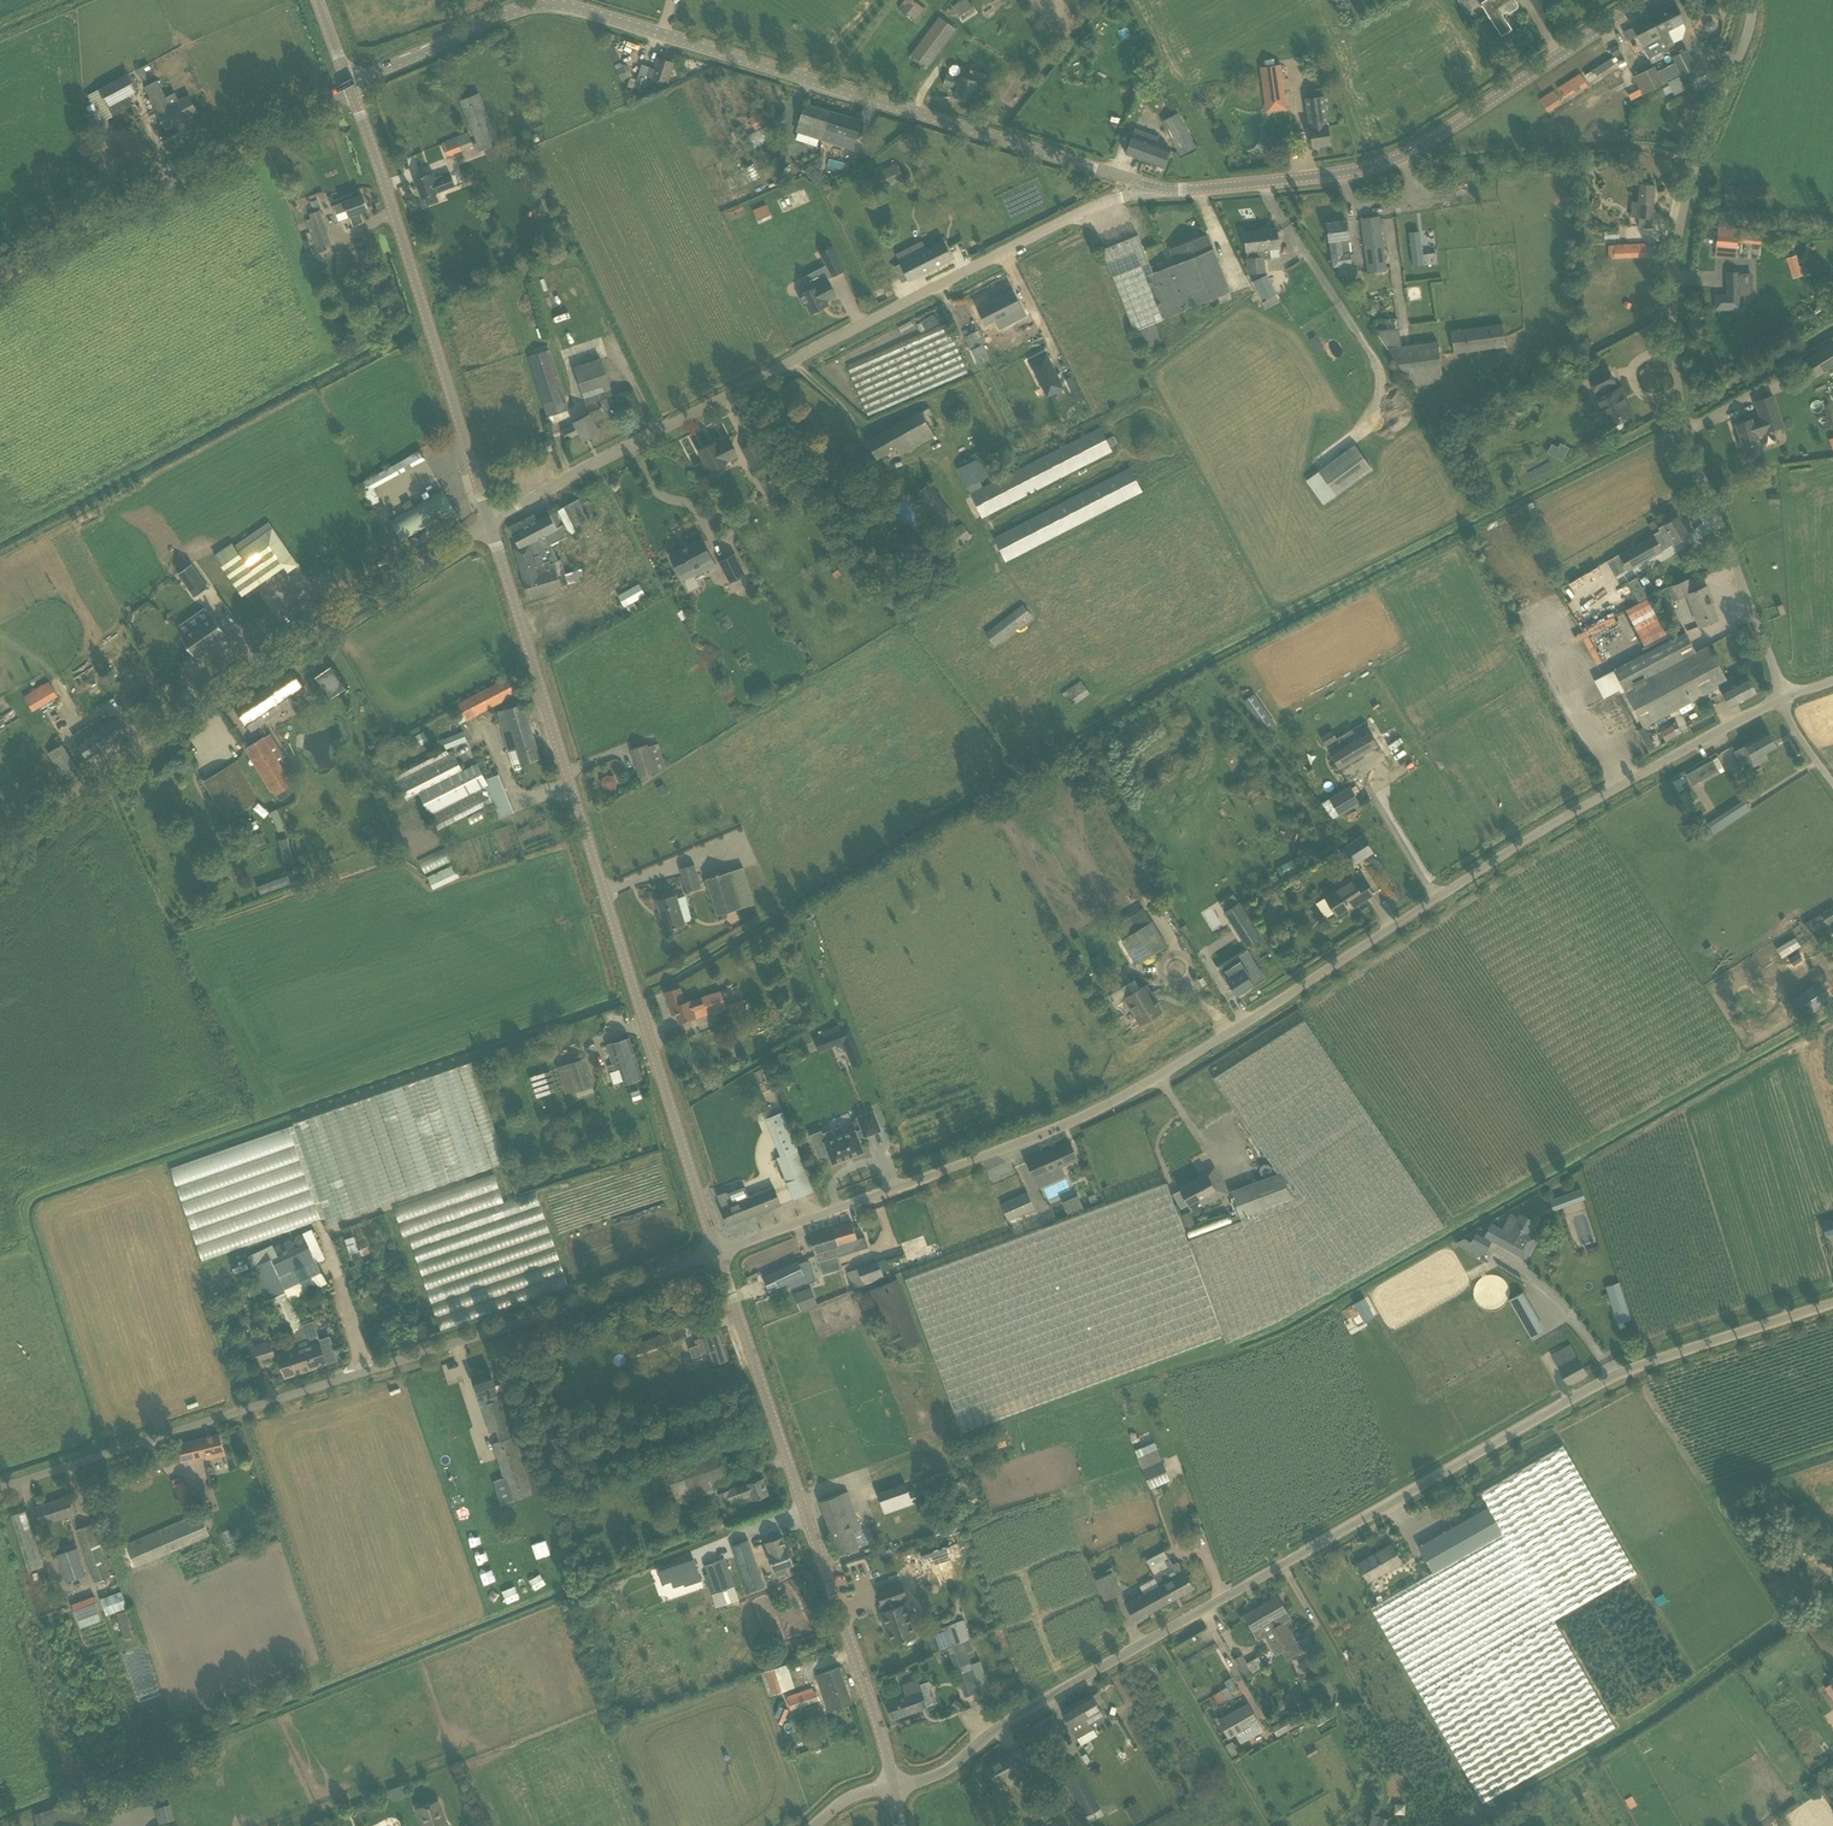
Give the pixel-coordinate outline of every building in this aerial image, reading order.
[(925,8),(915,0),(904,0),(899,6),(917,19),(925,8)] [(954,5),(962,17),(975,7),(970,0),(961,0),(954,5)] [(1472,5),(1468,0),(1460,0),(1467,9),(1472,5)] [(1515,0),(1485,0),(1480,3),(1502,36),(1512,29),(1502,15),(1505,12),(1509,13),(1517,8),(1518,4),(1515,0)] [(1675,4),(1651,16),(1667,48),(1675,45),(1674,43),(1683,39),(1686,28),(1682,22),(1684,21),(1676,4),(1675,4)] [(926,67),(956,27),(940,16),(911,55),(926,67)] [(1667,48),(1651,16),(1632,26),(1648,58),(1668,49),(1667,48)] [(1084,48),(1085,49),(1092,55),(1097,49),(1097,48),(1091,43),(1089,41),(1083,48),(1084,48)] [(1617,44),(1609,48),(1613,56),(1621,52),(1617,44)] [(1686,50),(1676,56),(1673,57),(1676,64),(1682,74),(1695,67),(1686,50)] [(667,83),(674,62),(658,57),(655,69),(649,67),(647,77),(667,83)] [(1598,72),(1616,64),(1613,59),(1596,68),(1598,72)] [(632,76),(627,64),(622,66),(620,62),(615,65),(617,68),(622,81),(632,76)] [(1286,99),(1281,66),(1281,64),(1260,67),(1265,102),(1286,99)] [(1682,74),(1676,64),(1657,74),(1654,68),(1635,77),(1643,94),(1682,74)] [(955,97),(971,101),(975,88),(982,90),(986,74),(970,69),(968,77),(961,75),(960,78),(946,74),(943,84),(957,88),(955,97)] [(1573,77),(1579,86),(1582,89),(1588,85),(1585,81),(1579,72),(1573,77)] [(138,91),(128,73),(87,96),(91,103),(86,106),(95,124),(113,115),(133,104),(130,98),(129,96),(138,91)] [(647,81),(648,79),(646,78),(638,76),(634,87),(648,91),(651,82),(647,81)] [(636,79),(630,77),(628,86),(633,88),(636,79)] [(144,87),(166,129),(197,112),(189,97),(179,102),(175,93),(166,97),(158,80),(144,87)] [(1305,90),(1306,97),(1305,97),(1312,147),(1330,144),(1323,95),(1322,95),(1321,88),(1305,90)] [(1549,111),(1563,101),(1554,88),(1540,98),(1549,111)] [(478,93),(460,100),(480,150),(498,143),(478,93)] [(823,133),(830,112),(804,104),(796,131),(819,138),(821,133),(823,133)] [(748,136),(766,124),(759,112),(741,123),(748,136)] [(852,149),(861,121),(830,112),(823,133),(821,133),(819,138),(852,149)] [(1180,156),(1196,148),(1178,113),(1162,121),(1180,156)] [(110,127),(108,119),(101,121),(103,129),(110,127)] [(1135,127),(1125,153),(1163,168),(1170,149),(1156,144),(1159,136),(1135,127)] [(441,143),(446,156),(473,146),(468,133),(441,143)] [(787,145),(779,148),(782,157),(789,155),(787,145)] [(877,191),(881,189),(905,178),(898,162),(870,174),(877,191)] [(437,203),(434,194),(456,186),(452,174),(437,180),(434,172),(415,179),(422,198),(423,198),(426,207),(437,203)] [(821,173),(813,181),(818,185),(825,178),(821,173)] [(1653,204),(1655,184),(1638,183),(1637,202),(1632,202),(1631,217),(1634,217),(1639,217),(1638,227),(1651,228),(1653,204)] [(1761,204),(1762,188),(1725,186),(1725,202),(1761,204)] [(353,226),(364,222),(361,213),(368,210),(362,194),(334,205),(337,214),(347,210),(353,226)] [(1591,206),(1600,208),(1602,200),(1593,198),(1591,206)] [(772,218),(766,204),(752,210),(758,224),(772,218)] [(331,242),(319,210),(310,213),(312,218),(307,220),(317,247),(331,242)] [(1361,219),(1367,265),(1368,274),(1387,272),(1380,216),(1361,219)] [(1356,254),(1350,255),(1346,220),(1327,223),(1333,266),(1338,266),(1340,276),(1358,274),(1356,254)] [(1265,272),(1264,259),(1272,258),(1271,249),(1279,248),(1277,228),(1276,228),(1276,230),(1263,232),(1263,230),(1244,232),(1249,273),(1265,272)] [(1170,249),(1175,264),(1213,249),(1207,234),(1170,249)] [(1147,275),(1153,273),(1138,235),(1101,249),(1134,330),(1136,330),(1154,323),(1164,319),(1147,275)] [(1716,245),(1737,247),(1738,237),(1717,235),(1716,245)] [(316,258),(313,249),(312,249),(308,238),(304,239),(311,260),(316,258)] [(1421,241),(1410,242),(1413,266),(1424,264),(1437,263),(1435,253),(1423,254),(1421,241)] [(909,280),(926,271),(952,258),(943,242),(926,250),(901,263),(895,266),(903,282),(909,279),(909,280)] [(1647,243),(1635,244),(1608,245),(1609,257),(1615,257),(1648,256),(1647,243)] [(819,254),(831,278),(845,271),(832,247),(819,254)] [(1213,249),(1175,264),(1153,273),(1147,275),(1164,319),(1196,306),(1195,303),(1229,290),(1213,249)] [(1803,275),(1797,255),(1786,258),(1792,278),(1803,275)] [(1740,271),(1727,271),(1727,272),(1727,294),(1715,294),(1716,310),(1740,310),(1740,294),(1741,294),(1747,294),(1746,275),(1740,275),(1740,271)] [(1276,293),(1267,274),(1252,281),(1261,300),(1276,293)] [(811,289),(799,295),(804,305),(806,304),(811,313),(813,312),(815,313),(820,310),(820,309),(820,308),(822,307),(821,305),(836,297),(827,278),(810,287),(811,289)] [(1011,323),(1025,316),(1012,290),(975,309),(984,326),(1007,314),(1011,323)] [(921,321),(926,330),(939,323),(933,314),(921,321)] [(1503,322),(1456,328),(1451,329),(1455,352),(1506,345),(1503,322)] [(847,365),(868,415),(968,372),(946,323),(847,365)] [(1154,323),(1136,330),(1145,353),(1163,345),(1154,323)] [(1812,379),(1832,366),(1832,343),(1832,341),(1800,361),(1812,379)] [(1323,348),(1319,342),(1313,346),(1317,352),(1323,348)] [(1443,381),(1437,342),(1388,348),(1413,385),(1443,381)] [(990,359),(982,344),(971,350),(978,365),(990,359)] [(569,409),(550,349),(529,356),(548,416),(569,409)] [(613,396),(600,357),(573,367),(589,412),(589,414),(595,424),(606,418),(600,400),(613,396)] [(1063,387),(1050,363),(1035,371),(1047,395),(1063,387)] [(1623,398),(1625,397),(1620,387),(1611,391),(1609,386),(1615,383),(1608,370),(1589,380),(1595,393),(1599,391),(1602,396),(1595,400),(1604,418),(1607,416),(1612,426),(1612,425),(1613,428),(1616,429),(1618,429),(1621,428),(1622,426),(1623,423),(1621,421),(1631,416),(1626,406),(1623,398)] [(1071,391),(1074,397),(1081,394),(1078,387),(1077,388),(1071,391)] [(1773,394),(1770,395),(1756,400),(1763,423),(1753,426),(1751,419),(1736,424),(1747,456),(1762,451),(1756,435),(1784,425),(1773,394)] [(876,459),(896,448),(899,455),(903,452),(934,435),(923,412),(921,412),(867,441),(876,459)] [(584,440),(599,432),(595,424),(589,414),(574,421),(576,424),(562,431),(567,440),(580,433),(584,440)] [(809,417),(801,421),(805,428),(813,424),(809,417)] [(1462,442),(1473,436),(1470,430),(1468,431),(1464,424),(1449,431),(1455,445),(1462,442)] [(971,492),(983,516),(1113,450),(1100,426),(971,492)] [(727,462),(726,462),(737,456),(728,438),(717,444),(716,442),(699,450),(705,462),(703,463),(707,472),(727,462)] [(541,453),(551,450),(552,449),(549,440),(538,443),(541,453)] [(767,463),(756,442),(742,449),(753,470),(767,463)] [(1563,460),(1570,446),(1561,442),(1560,446),(1552,442),(1548,452),(1563,460)] [(1323,504),(1336,494),(1371,469),(1353,444),(1318,470),(1319,471),(1306,481),(1323,504)] [(414,465),(427,458),(423,450),(360,481),(372,504),(381,499),(374,485),(414,465)] [(968,486),(991,474),(981,455),(958,467),(968,486)] [(994,537),(1006,560),(1143,490),(1131,466),(994,537)] [(779,489),(774,478),(769,481),(774,492),(779,489)] [(930,482),(914,494),(941,529),(957,517),(930,482)] [(443,490),(442,491),(390,521),(402,541),(455,510),(443,490)] [(558,560),(551,545),(550,544),(582,528),(580,522),(589,517),(588,515),(593,513),(584,496),(512,534),(519,547),(515,548),(524,579),(523,579),(528,596),(561,588),(557,575),(564,573),(561,559),(558,560)] [(785,498),(777,502),(781,511),(790,506),(790,505),(795,503),(791,496),(786,498),(785,498)] [(406,511),(414,506),(410,500),(402,504),(406,511)] [(1688,535),(1677,517),(1659,528),(1660,530),(1619,553),(1628,570),(1661,551),(1688,535)] [(1647,524),(1651,530),(1657,526),(1653,520),(1647,524)] [(263,535),(238,552),(232,544),(214,556),(220,565),(242,597),(282,568),(286,573),(288,572),(299,564),(273,527),(263,535)] [(669,554),(683,580),(716,563),(702,536),(669,554)] [(719,561),(730,582),(746,574),(735,552),(719,561)] [(193,594),(206,585),(190,562),(177,571),(193,594)] [(584,580),(580,568),(565,573),(568,585),(584,580)] [(838,569),(832,573),(836,578),(842,574),(838,569)] [(625,607),(646,595),(637,579),(621,588),(624,592),(618,596),(625,607)] [(1698,627),(1717,619),(1704,587),(1695,591),(1690,579),(1669,587),(1674,600),(1687,594),(1698,627)] [(1651,583),(1644,587),(1649,595),(1656,591),(1651,583)] [(1620,596),(1629,591),(1626,585),(1617,590),(1620,596)] [(1643,727),(1718,687),(1718,686),(1719,685),(1717,683),(1726,678),(1709,645),(1709,644),(1696,651),(1685,631),(1672,638),(1650,598),(1644,601),(1635,605),(1626,610),(1645,646),(1642,648),(1644,652),(1613,669),(1624,691),(1626,694),(1643,727)] [(1780,616),(1781,616),(1786,614),(1782,604),(1777,606),(1780,616)] [(682,609),(677,611),(682,620),(687,618),(682,609)] [(214,615),(213,616),(182,637),(182,638),(194,656),(195,656),(195,655),(226,634),(214,615)] [(1590,633),(1617,622),(1615,617),(1581,631),(1594,664),(1602,661),(1590,633)] [(334,659),(316,671),(331,693),(349,681),(334,659)] [(303,686),(290,668),(234,706),(251,731),(293,702),(289,696),(303,686)] [(1620,690),(1621,693),(1624,691),(1613,669),(1593,679),(1594,680),(1604,698),(1620,690)] [(461,722),(520,691),(514,674),(459,704),(460,706),(455,709),(461,722)] [(1719,685),(1718,686),(1718,687),(1729,708),(1733,706),(1732,704),(1737,701),(1738,703),(1757,693),(1748,676),(1736,682),(1733,675),(1726,678),(1717,683),(1719,685)] [(1070,706),(1089,693),(1080,679),(1061,692),(1070,706)] [(58,696),(50,680),(25,695),(34,710),(58,696)] [(1266,732),(1277,724),(1255,692),(1244,700),(1266,732)] [(521,763),(540,758),(523,703),(498,711),(510,752),(517,750),(521,763)] [(88,759),(126,734),(116,718),(103,726),(99,719),(73,736),(88,759)] [(1330,753),(1339,769),(1378,745),(1365,723),(1337,739),(1342,746),(1330,753)] [(1648,726),(1640,729),(1649,750),(1656,747),(1648,726)] [(1665,741),(1673,737),(1668,727),(1660,731),(1665,741)] [(443,738),(447,748),(468,740),(464,730),(443,738)] [(1326,745),(1338,739),(1332,730),(1321,736),(1326,745)] [(1765,753),(1776,747),(1768,732),(1744,745),(1744,746),(1735,751),(1739,758),(1746,770),(1768,758),(1765,753)] [(293,783),(279,760),(285,756),(277,743),(271,733),(265,737),(247,747),(276,793),(280,800),(290,794),(286,787),(293,783)] [(61,775),(77,767),(65,743),(48,751),(61,775)] [(654,762),(648,744),(631,749),(640,777),(663,770),(660,761),(654,762)] [(1721,757),(1687,771),(1692,783),(1726,769),(1721,757)] [(235,762),(204,781),(212,794),(214,793),(222,807),(220,808),(228,821),(259,802),(235,762)] [(420,791),(431,813),(429,814),(434,823),(437,830),(493,802),(500,817),(513,812),(498,774),(486,779),(477,762),(420,791)] [(606,788),(611,788),(615,785),(615,780),(612,776),(606,776),(603,780),(603,785),(606,788)] [(1672,781),(1677,791),(1687,786),(1682,776),(1672,781)] [(657,788),(662,797),(669,793),(664,784),(657,788)] [(1360,803),(1350,786),(1330,798),(1340,815),(1360,803)] [(1686,791),(1679,795),(1691,817),(1698,813),(1686,791)] [(1725,826),(1753,808),(1747,798),(1718,816),(1725,826)] [(286,829),(277,809),(270,812),(278,832),(286,829)] [(379,834),(374,828),(367,835),(372,840),(379,834)] [(238,843),(242,851),(266,841),(262,832),(238,843)] [(1351,867),(1374,852),(1362,834),(1339,850),(1351,867)] [(295,863),(288,838),(279,840),(286,865),(295,863)] [(425,871),(451,859),(444,846),(419,859),(425,871)] [(1294,859),(1279,866),(1282,874),(1297,867),(1294,859)] [(429,875),(434,887),(461,875),(455,863),(429,875)] [(680,869),(687,892),(701,888),(694,865),(680,869)] [(745,866),(707,877),(718,915),(756,903),(745,866)] [(290,883),(287,876),(258,886),(261,894),(290,883)] [(1325,898),(1337,915),(1355,903),(1356,905),(1373,894),(1364,879),(1355,884),(1353,881),(1325,898)] [(1234,893),(1220,903),(1225,908),(1238,898),(1234,893)] [(666,930),(678,927),(687,924),(677,895),(657,901),(666,930)] [(685,895),(680,897),(683,910),(689,908),(685,895)] [(1224,912),(1246,947),(1261,937),(1239,902),(1224,912)] [(1823,919),(1827,925),(1832,921),(1832,906),(1820,914),(1823,919)] [(1136,963),(1167,944),(1152,920),(1150,922),(1141,908),(1115,925),(1124,938),(1121,939),(1136,963)] [(1268,927),(1262,931),(1268,940),(1274,936),(1268,927)] [(1776,948),(1781,957),(1800,946),(1795,937),(1776,948)] [(1789,960),(1793,966),(1803,959),(1799,953),(1789,960)] [(1264,978),(1250,955),(1231,967),(1235,973),(1227,979),(1237,993),(1251,984),(1252,985),(1264,978)] [(1206,982),(1202,976),(1197,978),(1202,985),(1206,982)] [(1829,997),(1818,981),(1789,1002),(1800,1018),(1829,997)] [(1133,1010),(1141,1023),(1162,1011),(1147,985),(1132,993),(1127,984),(1108,995),(1114,1005),(1125,999),(1132,1011),(1133,1010)] [(685,1000),(682,987),(665,992),(671,1012),(675,1011),(678,1023),(726,1008),(721,990),(685,1000)] [(828,1013),(838,1012),(835,995),(826,997),(828,1013)] [(729,1007),(733,1019),(747,1015),(747,1014),(745,1008),(743,999),(727,1004),(728,1008),(729,1007)] [(1223,1335),(1226,1343),(1269,1325),(1308,1303),(1444,1225),(1304,1019),(1213,1078),(1278,1174),(1231,1191),(1233,1198),(1231,1198),(1232,1202),(1234,1201),(1241,1221),(1188,1240),(1166,1182),(905,1278),(962,1432),(1223,1335)] [(853,1038),(850,1029),(816,1042),(820,1051),(853,1038)] [(642,1078),(629,1038),(607,1045),(614,1064),(608,1066),(609,1071),(620,1068),(625,1083),(642,1078)] [(565,1093),(575,1090),(595,1084),(586,1057),(557,1066),(565,1093)] [(324,1213),(325,1217),(326,1221),(328,1224),(506,1162),(472,1063),(293,1124),(294,1126),(324,1213)] [(634,1101),(639,1099),(637,1090),(631,1092),(634,1101)] [(1007,1113),(1013,1110),(1010,1103),(1004,1106),(1007,1113)] [(814,1191),(797,1149),(782,1113),(767,1119),(771,1129),(770,1129),(780,1156),(776,1157),(793,1199),(814,1191)] [(878,1123),(862,1129),(866,1141),(860,1143),(860,1142),(839,1149),(836,1142),(826,1146),(825,1143),(815,1147),(823,1168),(833,1165),(837,1175),(868,1163),(863,1149),(868,1147),(869,1149),(885,1142),(878,1123)] [(324,1213),(294,1126),(287,1128),(170,1170),(203,1261),(320,1219),(325,1217),(324,1213)] [(1070,1142),(1032,1159),(1027,1161),(1038,1186),(1064,1175),(1060,1167),(1077,1160),(1070,1142)] [(1207,1175),(1181,1189),(1189,1204),(1201,1197),(1205,1204),(1227,1192),(1214,1168),(1205,1173),(1207,1175)] [(440,1331),(568,1287),(535,1191),(503,1202),(494,1175),(393,1210),(403,1237),(407,1236),(440,1331)] [(722,1207),(721,1208),(728,1225),(746,1218),(746,1217),(749,1216),(750,1217),(781,1204),(774,1187),(766,1190),(766,1188),(749,1195),(745,1187),(729,1193),(728,1194),(725,1192),(718,1195),(722,1207)] [(1079,1187),(1064,1193),(1070,1209),(1085,1204),(1085,1203),(1082,1204),(1081,1201),(1084,1200),(1079,1187)] [(1549,1199),(1553,1211),(1575,1203),(1571,1191),(1549,1199)] [(1035,1209),(1032,1203),(1027,1192),(1012,1198),(1001,1204),(1009,1220),(1035,1209)] [(1534,1222),(1519,1213),(1517,1217),(1511,1213),(1507,1221),(1502,1229),(1491,1223),(1484,1235),(1525,1257),(1532,1245),(1530,1244),(1533,1239),(1535,1240),(1537,1237),(1529,1232),(1534,1222)] [(1184,1223),(1186,1229),(1195,1225),(1192,1219),(1184,1223)] [(1832,1234),(1832,1225),(1832,1221),(1822,1224),(1826,1236),(1828,1236),(1832,1234)] [(857,1240),(852,1222),(834,1228),(839,1245),(835,1246),(837,1255),(848,1252),(860,1249),(857,1240)] [(837,1255),(835,1246),(839,1245),(834,1228),(810,1235),(818,1261),(837,1255)] [(1491,1240),(1476,1232),(1471,1241),(1464,1237),(1456,1242),(1483,1257),(1491,1240)] [(361,1256),(371,1252),(368,1246),(359,1249),(358,1247),(359,1246),(358,1243),(357,1243),(354,1236),(345,1239),(352,1259),(361,1256)] [(315,1261),(316,1264),(326,1259),(318,1242),(308,1246),(315,1261)] [(315,1261),(307,1243),(297,1248),(270,1260),(279,1278),(315,1261)] [(282,1286),(279,1278),(270,1260),(253,1268),(265,1294),(282,1286)] [(771,1287),(805,1273),(800,1260),(765,1274),(771,1287)] [(885,1277),(879,1260),(847,1272),(853,1288),(865,1284),(885,1277)] [(279,1278),(282,1286),(289,1300),(318,1286),(326,1283),(315,1261),(279,1278)] [(921,1343),(902,1291),(897,1280),(859,1294),(864,1310),(875,1305),(894,1353),(921,1343)] [(1512,1282),(1504,1294),(1514,1300),(1522,1288),(1512,1282)] [(1617,1324),(1630,1320),(1631,1319),(1619,1282),(1618,1282),(1606,1286),(1617,1324)] [(329,1290),(326,1283),(318,1286),(322,1294),(329,1290)] [(282,1286),(265,1294),(282,1327),(298,1320),(289,1300),(282,1286)] [(812,1306),(805,1289),(794,1294),(800,1311),(812,1306)] [(675,1298),(678,1309),(697,1303),(694,1292),(675,1298)] [(1365,1321),(1376,1315),(1366,1296),(1355,1302),(1365,1321)] [(285,1334),(293,1331),(298,1347),(296,1348),(300,1362),(310,1359),(313,1369),(327,1365),(327,1364),(337,1361),(330,1338),(320,1341),(320,1340),(310,1343),(304,1325),(301,1327),(298,1320),(282,1327),(285,1334)] [(631,1355),(686,1336),(683,1326),(655,1335),(655,1336),(628,1345),(631,1355)] [(729,1358),(720,1331),(695,1339),(700,1355),(708,1352),(712,1364),(729,1358)] [(271,1343),(250,1350),(254,1362),(275,1355),(271,1343)] [(1552,1355),(1568,1384),(1587,1374),(1570,1345),(1552,1355)] [(278,1354),(286,1378),(313,1369),(310,1359),(300,1362),(296,1348),(278,1354)] [(494,1385),(495,1385),(490,1370),(472,1376),(490,1433),(496,1431),(510,1426),(501,1399),(502,1398),(500,1391),(496,1393),(494,1385)] [(635,1393),(637,1400),(645,1397),(643,1390),(635,1393)] [(174,1462),(181,1461),(181,1462),(205,1456),(206,1460),(225,1455),(220,1434),(177,1444),(177,1446),(171,1448),(174,1462)] [(499,1441),(493,1443),(494,1446),(506,1483),(511,1500),(533,1493),(515,1435),(513,1436),(499,1440),(499,1441)] [(1134,1450),(1137,1457),(1158,1448),(1155,1442),(1134,1450)] [(1371,1607),(1483,1802),(1615,1725),(1554,1618),(1635,1571),(1563,1445),(1480,1492),(1489,1507),(1418,1547),(1433,1572),(1371,1607)] [(715,1483),(727,1479),(717,1449),(666,1466),(678,1503),(718,1490),(715,1483)] [(1151,1488),(1171,1480),(1162,1461),(1143,1469),(1151,1488)] [(186,1514),(196,1510),(181,1476),(173,1480),(175,1484),(173,1484),(186,1514)] [(769,1494),(763,1478),(718,1493),(723,1509),(737,1505),(736,1502),(742,1500),(743,1503),(769,1494)] [(922,1490),(909,1494),(905,1482),(876,1492),(882,1511),(925,1496),(922,1490)] [(820,1501),(839,1554),(859,1547),(853,1531),(860,1528),(847,1492),(820,1501)] [(42,1524),(48,1522),(73,1514),(68,1497),(36,1507),(42,1524)] [(12,1514),(29,1570),(44,1565),(27,1509),(12,1514)] [(200,1511),(120,1545),(130,1568),(210,1534),(200,1511)] [(98,1521),(77,1528),(94,1582),(111,1576),(96,1531),(101,1529),(98,1521)] [(1200,1523),(1197,1521),(1193,1521),(1191,1524),(1191,1528),(1194,1530),(1198,1530),(1200,1527),(1200,1523)] [(785,1566),(793,1563),(787,1547),(786,1548),(782,1536),(766,1542),(770,1553),(768,1554),(774,1570),(775,1570),(777,1577),(787,1573),(785,1566)] [(745,1580),(760,1575),(748,1540),(732,1546),(744,1581),(745,1580)] [(1401,1561),(1391,1544),(1372,1555),(1373,1556),(1371,1557),(1368,1559),(1367,1558),(1358,1563),(1367,1581),(1401,1561)] [(88,1573),(78,1546),(58,1553),(67,1580),(88,1573)] [(739,1599),(722,1549),(700,1557),(704,1570),(717,1607),(739,1599)] [(1154,1578),(1158,1585),(1168,1602),(1175,1599),(1175,1598),(1193,1588),(1183,1570),(1173,1577),(1169,1579),(1167,1580),(1162,1571),(1164,1570),(1169,1567),(1165,1560),(1166,1560),(1168,1559),(1164,1550),(1147,1559),(1155,1573),(1153,1574),(1155,1577),(1154,1578)] [(962,1553),(956,1555),(959,1565),(965,1563),(962,1553)] [(959,1566),(959,1565),(956,1555),(955,1554),(927,1564),(931,1576),(959,1566)] [(1106,1599),(1123,1592),(1114,1571),(1096,1579),(1106,1599)] [(1135,1621),(1168,1602),(1158,1585),(1154,1578),(1139,1586),(1143,1593),(1139,1596),(1125,1603),(1135,1621)] [(681,1586),(683,1592),(690,1613),(708,1606),(705,1596),(707,1595),(703,1584),(701,1579),(681,1586)] [(887,1624),(890,1632),(893,1643),(904,1640),(905,1643),(908,1644),(913,1643),(914,1639),(913,1637),(915,1636),(902,1598),(906,1596),(902,1584),(878,1592),(882,1605),(885,1604),(887,1610),(880,1612),(884,1625),(887,1624)] [(101,1597),(108,1614),(128,1606),(122,1589),(101,1597)] [(77,1621),(78,1620),(98,1613),(100,1613),(94,1596),(71,1604),(77,1621)] [(1290,1618),(1278,1597),(1245,1616),(1258,1640),(1266,1635),(1268,1639),(1266,1640),(1270,1647),(1275,1656),(1282,1652),(1286,1660),(1299,1653),(1300,1654),(1308,1650),(1301,1638),(1295,1642),(1284,1621),(1290,1618)] [(134,1637),(126,1611),(117,1613),(124,1639),(134,1637)] [(941,1627),(948,1646),(963,1641),(962,1639),(969,1636),(962,1619),(951,1624),(945,1626),(941,1627)] [(1308,1634),(1301,1638),(1305,1645),(1312,1641),(1308,1634)] [(981,1690),(977,1679),(963,1641),(948,1646),(966,1696),(981,1690)] [(1235,1658),(1244,1675),(1264,1666),(1259,1656),(1248,1662),(1244,1654),(1235,1658)] [(1320,1671),(1312,1656),(1299,1663),(1308,1678),(1320,1671)] [(784,1690),(776,1667),(761,1672),(769,1695),(784,1690)] [(816,1675),(829,1711),(852,1703),(840,1667),(816,1675)] [(1329,1677),(1320,1683),(1327,1694),(1336,1688),(1329,1677)] [(892,1718),(928,1706),(919,1680),(903,1685),(906,1695),(886,1702),(892,1718)] [(1831,1698),(1832,1697),(1832,1685),(1832,1683),(1824,1688),(1831,1698)] [(788,1700),(791,1709),(820,1699),(816,1689),(814,1690),(813,1686),(788,1695),(789,1699),(788,1700)] [(1094,1728),(1090,1722),(1103,1715),(1092,1695),(1062,1712),(1070,1726),(1071,1726),(1080,1740),(1091,1733),(1090,1730),(1094,1728)] [(956,1699),(951,1706),(958,1711),(963,1705),(956,1699)] [(1247,1704),(1219,1721),(1229,1738),(1257,1721),(1247,1704)] [(783,1724),(784,1719),(789,1709),(783,1707),(777,1721),(778,1722),(783,1724)] [(1331,1711),(1314,1721),(1318,1727),(1334,1717),(1331,1711)] [(1282,1720),(1288,1730),(1298,1724),(1293,1714),(1282,1720)] [(822,1747),(818,1734),(808,1737),(812,1750),(822,1747)] [(1305,1752),(1308,1757),(1318,1752),(1315,1747),(1305,1752)] [(1118,1754),(1124,1763),(1129,1759),(1122,1750),(1118,1754)] [(1025,1775),(1012,1752),(987,1767),(996,1783),(1009,1776),(1012,1782),(1025,1775)] [(1099,1807),(1100,1807),(1077,1765),(1065,1771),(1088,1813),(1085,1815),(1089,1823),(1103,1814),(1099,1807)] [(402,1785),(389,1790),(393,1800),(405,1796),(402,1785)] [(39,1825),(48,1825),(85,1815),(81,1800),(35,1814),(39,1825)] [(446,1824),(438,1801),(418,1808),(424,1825),(440,1825),(446,1824)] [(170,1802),(155,1807),(160,1823),(175,1818),(170,1802)] [(355,1813),(367,1808),(365,1802),(352,1806),(355,1813)] [(1141,1810),(1130,1816),(1134,1824),(1145,1818),(1141,1810)] [(1379,1816),(1376,1825),(1388,1825),(1390,1819),(1379,1816)]
